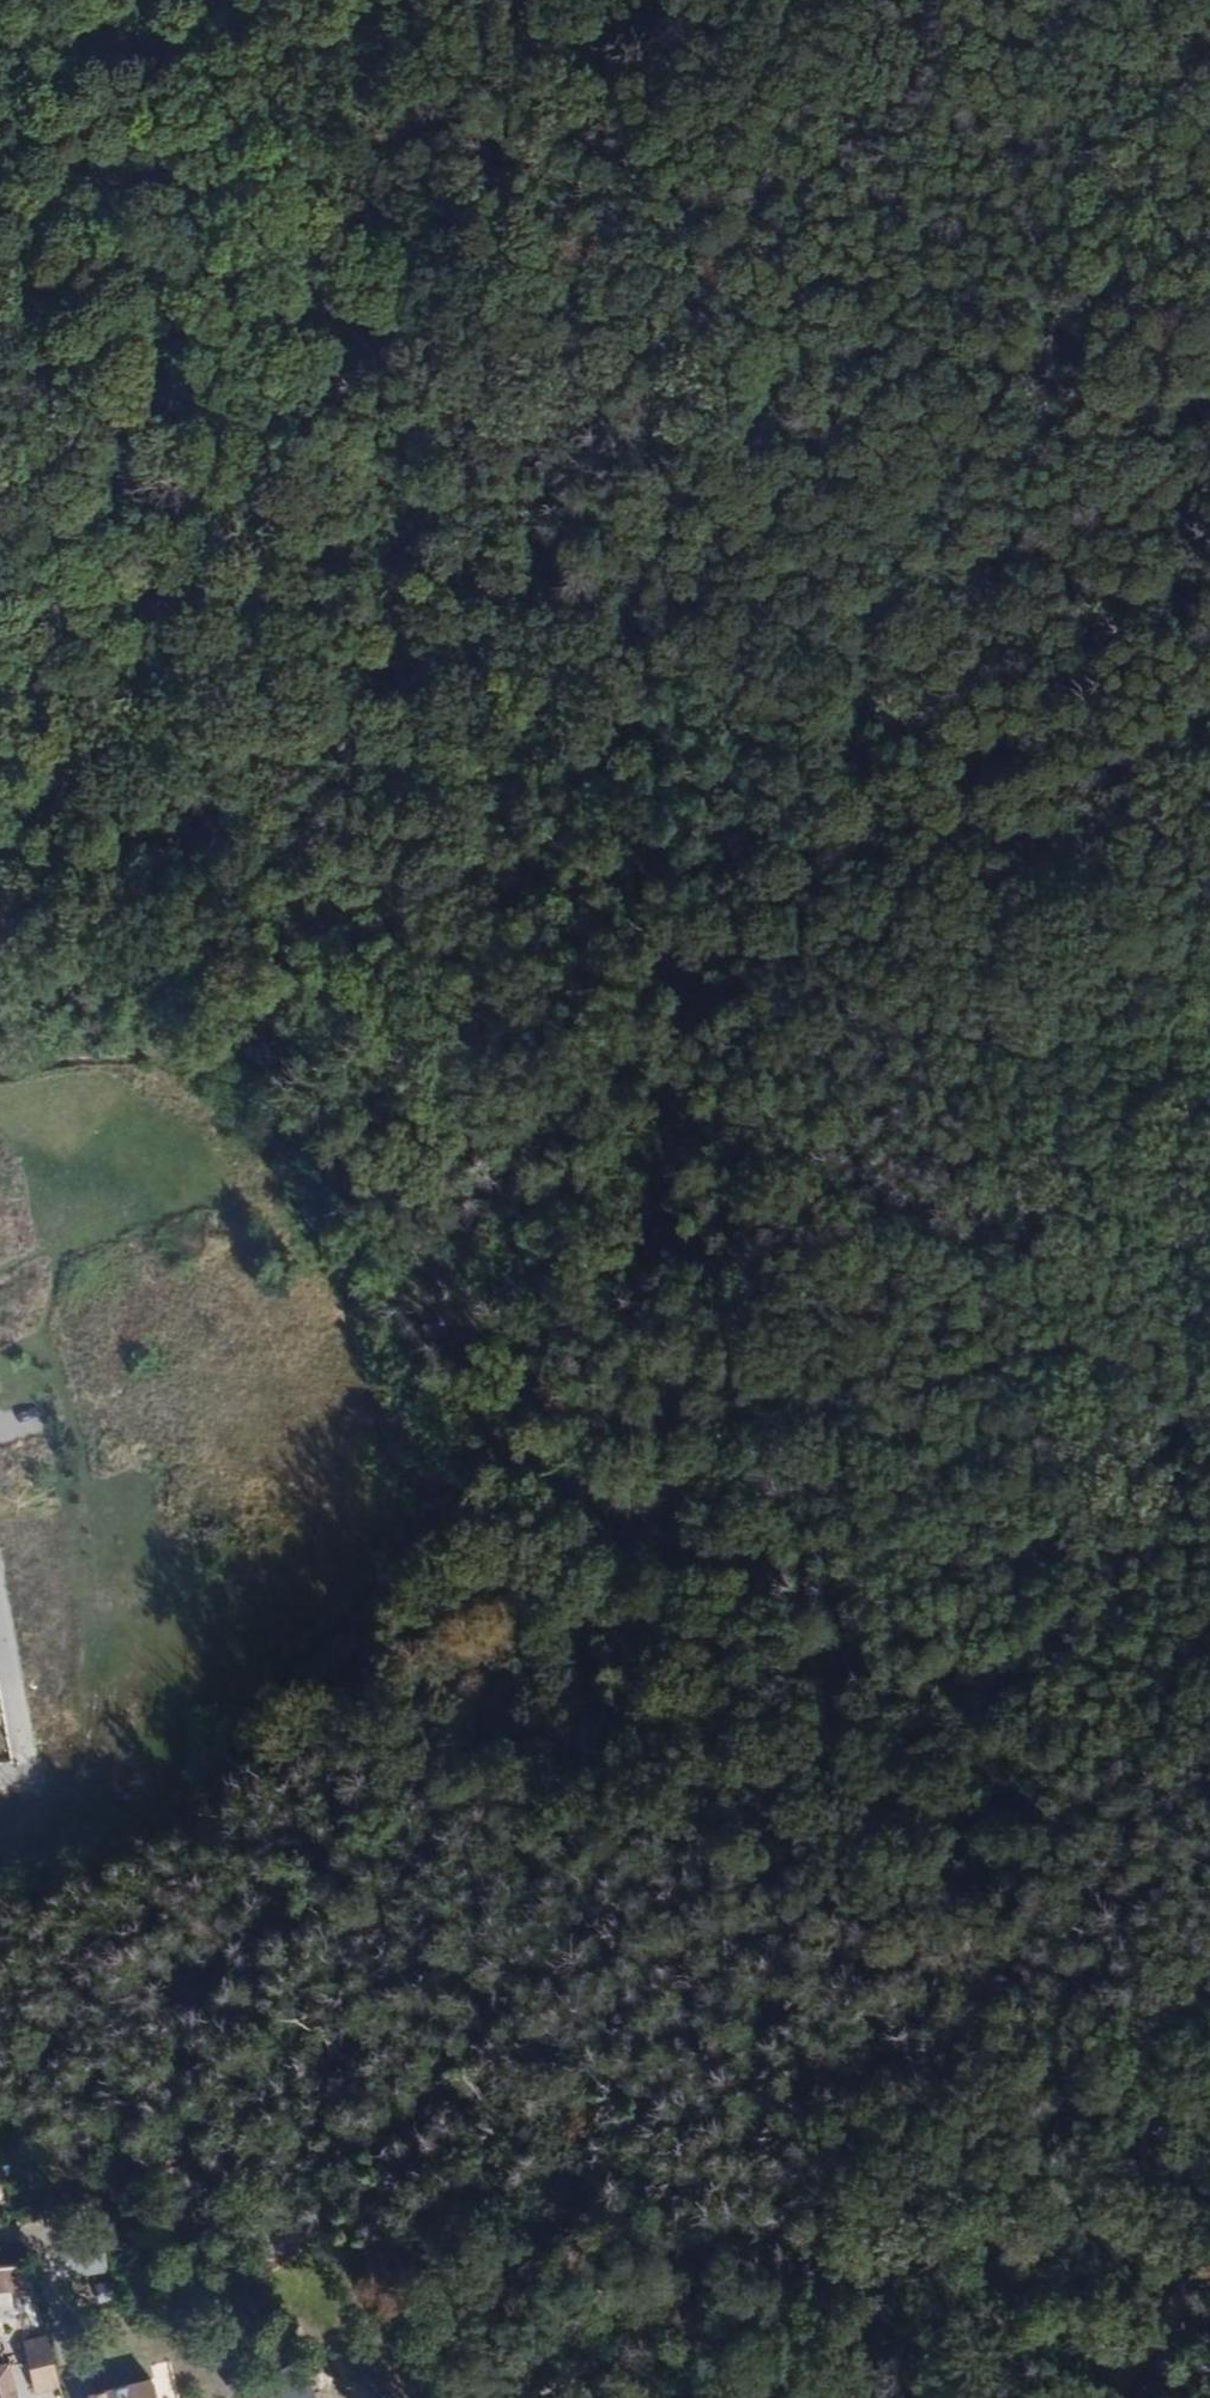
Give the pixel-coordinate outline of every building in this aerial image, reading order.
[(18,2258),(0,2263),(0,2282),(23,2275),(18,2258)] [(26,2367),(50,2360),(39,2328),(17,2335),(26,2367)] [(0,2364),(0,2397),(10,2397),(0,2364)] [(90,2396),(91,2397),(158,2397),(152,2379),(90,2396)] [(859,2397),(880,2397),(869,2388),(859,2397)]
